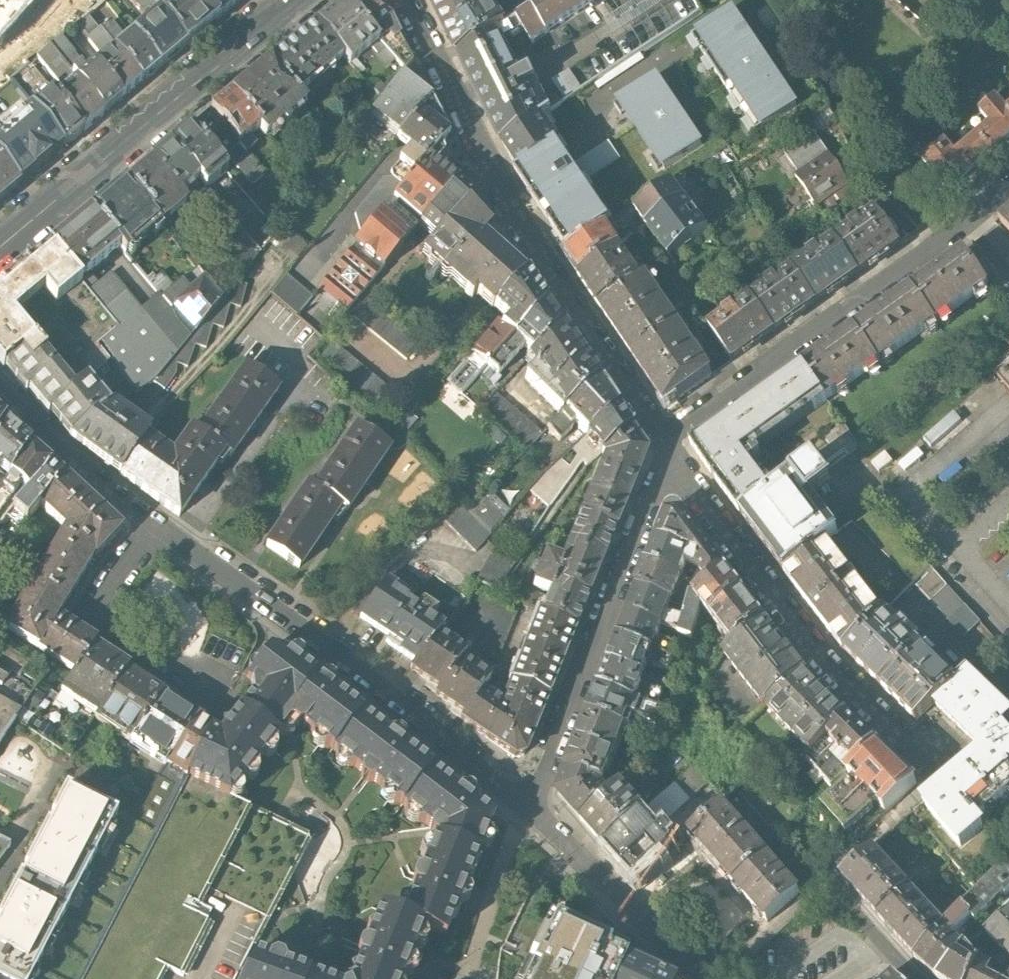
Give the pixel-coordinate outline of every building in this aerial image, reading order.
[(39,0),(0,0),(0,44),(39,0)] [(158,72),(185,50),(145,0),(126,0),(143,21),(147,18),(152,23),(148,27),(146,25),(137,32),(139,35),(131,40),(158,72)] [(199,0),(180,0),(166,12),(165,1),(164,0),(145,0),(185,50),(217,23),(199,0)] [(240,4),(237,0),(199,0),(217,23),(240,4)] [(405,75),(412,65),(380,0),(350,0),(348,2),(344,5),(381,49),(405,75)] [(435,9),(449,0),(430,0),(435,9)] [(475,0),(449,0),(435,9),(452,44),(460,59),(499,34),(506,29),(491,5),(483,10),(475,0)] [(517,22),(525,34),(533,46),(593,7),(604,0),(552,0),(517,22)] [(593,7),(629,62),(640,55),(702,14),(694,0),(604,0),(593,7)] [(381,49),(344,5),(319,26),(316,29),(343,61),(350,68),(371,51),(374,55),(381,49)] [(693,40),(758,138),(798,112),(782,87),(764,61),(734,14),(713,28),(693,40)] [(76,30),(88,45),(99,36),(87,21),(76,30)] [(525,34),(517,22),(506,29),(499,34),(503,43),(511,39),(512,40),(514,40),(525,34)] [(109,27),(99,36),(141,87),(158,72),(131,40),(123,48),(119,44),(121,42),(109,27)] [(343,61),(316,29),(294,47),(270,67),(296,99),(343,61)] [(549,107),(533,73),(522,80),(503,43),(499,34),(460,59),(503,147),(544,120),(553,114),(549,107)] [(106,62),(95,71),(121,103),(141,87),(99,36),(88,45),(101,60),(104,58),(106,62)] [(48,54),(102,119),(121,103),(95,71),(84,80),(81,76),(82,74),(82,72),(72,60),(73,59),(60,44),(48,54)] [(56,103),(83,135),(102,119),(48,54),(37,63),(61,92),(64,89),(67,94),(56,103)] [(629,62),(595,85),(600,93),(645,63),(640,55),(629,62)] [(305,110),(296,99),(270,67),(256,78),(231,100),(258,133),(266,142),(305,110)] [(32,112),(64,151),(83,135),(56,103),(29,70),(10,86),(32,112)] [(572,72),(554,84),(567,104),(585,92),(572,72)] [(431,102),(401,79),(372,115),(401,138),(431,102)] [(621,106),(666,175),(703,150),(674,106),(658,81),(621,106)] [(1006,110),(996,98),(980,111),(990,124),(954,153),(944,141),(922,159),(948,190),(960,180),(1008,138),(1008,108),(1006,110)] [(258,133),(231,100),(217,111),(211,116),(245,158),(255,149),(248,141),(258,133)] [(558,101),(549,107),(553,114),(562,107),(558,101)] [(392,182),(403,191),(439,149),(448,137),(435,112),(431,102),(401,138),(397,143),(404,149),(410,154),(391,176),(392,182)] [(32,112),(0,139),(0,169),(17,189),(27,181),(64,151),(32,112)] [(263,180),(245,158),(211,116),(206,120),(190,133),(218,167),(226,160),(251,190),(263,180)] [(513,161),(521,174),(522,176),(558,152),(563,149),(544,120),(503,147),(513,161)] [(226,176),(218,167),(190,133),(176,144),(170,150),(205,193),(226,176)] [(785,157),(800,179),(830,159),(815,137),(785,157)] [(611,146),(576,169),(588,186),(622,164),(611,146)] [(421,227),(455,187),(456,185),(446,175),(436,167),(442,161),(442,160),(442,159),(443,158),(442,157),(442,155),(439,149),(403,191),(394,203),(421,227)] [(205,193),(170,150),(165,154),(150,166),(183,206),(192,199),(216,226),(226,218),(205,193)] [(570,257),(609,231),(611,230),(569,168),(564,159),(558,152),(522,176),(521,174),(517,177),(523,187),(531,198),(556,236),(570,257)] [(851,188),(830,159),(800,179),(797,181),(818,211),(851,188)] [(184,208),(183,206),(150,166),(145,169),(126,186),(160,228),(184,208)] [(17,189),(0,169),(0,204),(17,189)] [(354,218),(361,243),(381,218),(394,203),(403,191),(392,182),(382,184),(384,192),(372,196),(374,203),(363,207),(365,214),(354,218)] [(160,228),(126,186),(120,190),(89,216),(118,250),(124,258),(160,228)] [(467,211),(474,204),(455,187),(421,227),(419,230),(434,244),(422,258),(471,303),(475,299),(484,307),(491,314),(493,312),(524,280),(515,271),(487,247),(495,237),(470,215),(467,211)] [(649,233),(688,205),(675,187),(636,214),(641,221),(649,233)] [(394,203),(381,218),(408,242),(419,230),(421,227),(394,203)] [(710,236),(688,205),(649,233),(670,263),(710,236)] [(884,206),(876,212),(900,246),(910,239),(884,206)] [(876,212),(834,241),(858,275),(880,260),(900,246),(876,212)] [(999,221),(1008,233),(1008,213),(999,221)] [(611,230),(609,231),(614,239),(641,221),(636,214),(611,230)] [(118,250),(89,216),(57,243),(51,248),(79,282),(88,275),(107,259),(118,250)] [(355,249),(382,273),(408,242),(381,218),(361,243),(355,249)] [(229,222),(210,238),(242,277),(258,257),(229,222)] [(282,228),(267,247),(294,270),(309,251),(282,228)] [(571,266),(580,281),(622,251),(614,239),(609,231),(570,257),(567,260),(571,266)] [(834,241),(793,271),(817,305),(838,290),(858,275),(834,241)] [(51,248),(18,275),(0,290),(0,365),(3,369),(6,367),(14,378),(27,392),(29,390),(48,414),(50,414),(71,438),(110,409),(88,381),(70,396),(41,360),(46,356),(35,342),(30,346),(6,317),(41,289),(55,306),(80,285),(81,285),(79,282),(51,248)] [(382,273),(355,249),(319,292),(337,308),(326,321),(335,328),(382,273)] [(601,311),(642,282),(622,251),(580,281),(584,286),(601,311)] [(990,289),(965,255),(937,276),(912,294),(936,328),(990,289)] [(793,271),(751,300),(774,334),(795,320),(817,305),(793,271)] [(196,274),(171,295),(162,303),(161,303),(192,338),(220,305),(196,274)] [(79,282),(81,285),(80,285),(104,314),(125,296),(109,277),(98,287),(88,275),(79,282)] [(460,400),(480,378),(544,307),(540,300),(530,285),(525,278),(524,280),(493,312),(499,318),(507,325),(501,331),(498,328),(445,387),(460,400)] [(634,360),(680,328),(646,278),(642,282),(601,311),(616,334),(634,360)] [(312,302),(286,279),(270,298),(296,320),(312,302)] [(171,295),(159,281),(150,288),(159,299),(162,303),(171,295)] [(41,289),(6,317),(30,346),(35,342),(46,356),(41,360),(70,396),(88,381),(110,363),(98,348),(102,345),(118,332),(104,314),(80,285),(55,306),(41,289)] [(192,338),(168,367),(155,383),(165,392),(176,377),(177,367),(187,370),(195,349),(206,352),(212,330),(223,333),(230,310),(240,312),(246,290),(235,286),(220,305),(192,338)] [(936,328),(912,294),(885,313),(858,332),(883,366),(936,328)] [(136,394),(155,383),(168,367),(192,338),(161,303),(162,303),(159,299),(141,314),(125,296),(104,314),(118,332),(102,345),(122,373),(136,394)] [(751,300),(709,329),(733,364),(754,349),(774,334),(751,300)] [(354,321),(405,366),(419,349),(368,305),(354,321)] [(493,390),(500,383),(497,380),(522,351),(531,359),(559,329),(549,313),(544,307),(480,378),(493,390)] [(656,393),(667,409),(713,378),(680,328),(634,360),(656,393)] [(524,382),(561,418),(595,384),(581,362),(562,334),(559,329),(531,359),(528,362),(532,366),(536,370),(524,382)] [(883,366),(858,332),(832,351),(805,371),(829,405),(883,366)] [(318,363),(379,414),(393,398),(333,346),(318,363)] [(998,378),(1008,391),(1008,369),(998,378)] [(199,435),(225,455),(231,459),(279,393),(247,370),(199,435)] [(829,405),(805,371),(694,450),(718,484),(742,519),(776,493),(766,478),(760,484),(744,460),(814,409),(816,414),(829,405)] [(547,433),(558,446),(572,432),(570,430),(573,427),(584,440),(614,412),(601,393),(595,384),(561,418),(547,433)] [(478,415),(524,456),(541,439),(494,398),(478,415)] [(110,409),(71,438),(116,470),(121,474),(146,438),(150,433),(144,429),(113,407),(110,409)] [(600,455),(601,457),(628,433),(618,418),(614,412),(584,440),(570,453),(576,460),(568,471),(559,464),(541,480),(528,495),(549,511),(571,482),(579,470),(584,466),(585,469),(598,457),(600,455)] [(0,427),(0,465),(11,474),(22,456),(30,445),(27,442),(4,421),(0,427)] [(316,489),(341,508),(348,512),(390,452),(358,430),(335,463),(316,489)] [(816,463),(827,478),(862,451),(846,430),(829,444),(833,451),(816,463)] [(225,455),(199,435),(193,431),(173,458),(146,438),(121,474),(180,516),(225,455)] [(595,484),(628,497),(636,477),(644,457),(628,433),(601,457),(605,461),(595,484)] [(11,497),(21,482),(31,491),(42,478),(52,464),(48,460),(30,445),(22,456),(11,474),(0,490),(0,511),(11,497)] [(886,456),(873,467),(880,476),(894,466),(886,456)] [(827,478),(816,463),(776,493),(742,519),(747,525),(785,575),(826,546),(839,536),(812,500),(832,483),(827,478)] [(0,526),(0,537),(11,541),(40,504),(64,475),(57,468),(52,464),(42,478),(31,491),(0,526)] [(40,504),(68,530),(94,555),(95,556),(121,529),(94,503),(64,475),(40,504)] [(595,484),(570,544),(603,558),(612,536),(628,497),(595,484)] [(341,508),(316,489),(309,485),(286,519),(267,545),(299,568),(341,508)] [(487,495),(481,503),(502,524),(509,516),(487,495)] [(468,515),(457,503),(438,518),(474,555),(490,538),(468,515)] [(481,503),(468,515),(490,538),(502,524),(481,503)] [(915,587),(932,571),(872,510),(854,526),(915,587)] [(669,513),(658,540),(703,560),(699,570),(699,571),(710,586),(726,572),(708,546),(681,511),(674,511),(669,513)] [(60,610),(94,555),(68,530),(65,536),(62,534),(6,627),(75,671),(93,643),(96,640),(58,615),(60,610)] [(648,566),(682,579),(688,565),(699,570),(703,560),(658,540),(649,564),(648,566)] [(9,545),(0,542),(0,556),(9,545)] [(603,558),(570,544),(562,563),(545,556),(533,586),(550,593),(542,611),(576,625),(590,591),(603,558)] [(802,597),(816,616),(856,583),(831,550),(826,546),(785,575),(789,580),(802,597)] [(495,553),(478,585),(496,592),(522,557),(495,553)] [(638,592),(672,605),(682,579),(648,566),(645,573),(638,592)] [(730,577),(726,572),(710,586),(697,596),(695,597),(712,619),(742,593),(730,577)] [(982,629),(935,575),(918,591),(965,642),(982,629)] [(387,642),(415,662),(439,633),(443,628),(408,603),(411,599),(387,581),(361,617),(390,637),(387,642)] [(856,583),(816,616),(831,636),(845,653),(882,618),(856,583)] [(637,596),(629,616),(662,630),(682,638),(686,625),(667,618),(672,605),(638,592),(637,596)] [(755,609),(742,593),(712,619),(732,646),(764,622),(755,609)] [(512,680),(549,694),(562,659),(576,625),(542,611),(537,609),(529,629),(532,631),(520,659),(518,657),(509,678),(512,680)] [(627,620),(619,641),(674,663),(678,648),(663,642),(661,646),(657,644),(662,630),(629,616),(627,620)] [(882,618),(845,653),(864,673),(881,689),(921,652),(885,616),(882,618)] [(766,708),(804,673),(786,650),(764,622),(732,646),(725,656),(766,708)] [(466,652),(439,633),(415,662),(412,667),(440,687),(463,656),(466,652)] [(611,660),(610,665),(643,678),(651,660),(656,663),(654,670),(670,675),(674,663),(619,641),(611,660)] [(98,714),(127,669),(116,660),(93,643),(75,671),(62,691),(98,714)] [(252,691),(241,705),(278,735),(292,719),(330,747),(363,710),(336,689),(289,652),(270,648),(247,677),(251,681),(252,691)] [(958,689),(921,652),(881,689),(901,709),(918,726),(937,709),(958,689)] [(436,692),(465,712),(483,688),(491,677),(463,656),(440,687),(436,692)] [(601,686),(600,689),(659,714),(664,698),(640,687),(643,678),(610,665),(608,669),(601,686)] [(13,721),(16,717),(30,695),(7,679),(10,674),(0,668),(0,741),(13,721)] [(144,681),(127,669),(98,714),(95,717),(131,741),(162,693),(144,681)] [(827,697),(804,673),(766,708),(812,755),(848,720),(827,697)] [(937,709),(953,727),(979,754),(982,757),(938,795),(927,804),(964,848),(1008,811),(1008,724),(1008,723),(1008,714),(1006,715),(969,678),(958,689),(937,709)] [(515,754),(525,752),(537,723),(549,694),(512,680),(503,702),(490,736),(515,754)] [(503,702),(483,688),(465,712),(462,716),(490,736),(503,702)] [(599,693),(590,714),(625,729),(630,716),(656,731),(659,714),(600,689),(599,693)] [(166,765),(167,764),(198,717),(179,705),(162,693),(131,741),(130,742),(166,765)] [(278,735),(241,705),(220,733),(211,728),(187,774),(231,795),(278,735)] [(389,730),(363,710),(330,747),(402,802),(431,763),(389,730)] [(574,756),(610,770),(625,729),(590,714),(586,724),(574,756)] [(187,774),(211,728),(212,726),(204,722),(198,717),(167,764),(177,769),(187,774)] [(806,760),(832,789),(848,774),(876,747),(852,724),(848,720),(812,755),(806,760)] [(824,809),(836,823),(897,769),(894,765),(876,747),(848,774),(859,786),(850,785),(824,809)] [(610,770),(574,756),(569,769),(565,778),(560,793),(581,819),(623,782),(610,770)] [(648,803),(661,820),(711,777),(696,759),(648,803)] [(402,802),(435,832),(496,813),(441,770),(431,763),(402,802)] [(900,772),(897,769),(836,823),(847,837),(875,813),(876,803),(887,817),(918,789),(900,772)] [(603,844),(640,813),(644,809),(623,782),(581,819),(591,831),(603,844)] [(117,815),(66,788),(55,809),(58,810),(53,821),(51,825),(47,823),(28,861),(31,862),(26,873),(24,877),(20,875),(1,913),(4,914),(0,923),(0,978),(31,978),(117,815)] [(729,873),(762,844),(722,799),(690,827),(708,848),(729,873)] [(464,883),(496,813),(435,832),(403,913),(425,923),(447,934),(464,883)] [(671,848),(640,813),(603,844),(634,881),(653,864),(671,848)] [(290,827),(285,843),(304,849),(309,833),(290,827)] [(0,844),(0,861),(9,849),(0,844)] [(762,844),(729,873),(768,917),(785,903),(801,889),(762,844)] [(860,894),(877,915),(911,884),(875,844),(840,872),(860,894)] [(981,956),(965,940),(954,932),(970,914),(975,919),(1001,893),(1007,893),(1008,891),(1008,861),(964,902),(944,922),(914,955),(932,973),(936,977),(939,978),(969,978),(981,956)] [(944,922),(911,884),(877,915),(896,935),(914,955),(944,922)] [(999,912),(1008,923),(1008,903),(999,912)] [(349,978),(401,978),(408,963),(425,923),(403,913),(381,904),(349,978)] [(999,912),(984,927),(1008,952),(1008,923),(999,912)] [(624,952),(608,945),(611,940),(555,913),(548,930),(542,927),(531,951),(536,953),(524,978),(611,978),(624,952)] [(320,977),(260,952),(248,978),(319,978),(320,977)] [(673,975),(624,952),(611,978),(677,978),(673,975)] [(989,972),(993,962),(981,956),(969,978),(1002,978),(989,972)] [(878,978),(902,978),(891,969),(878,978)]
